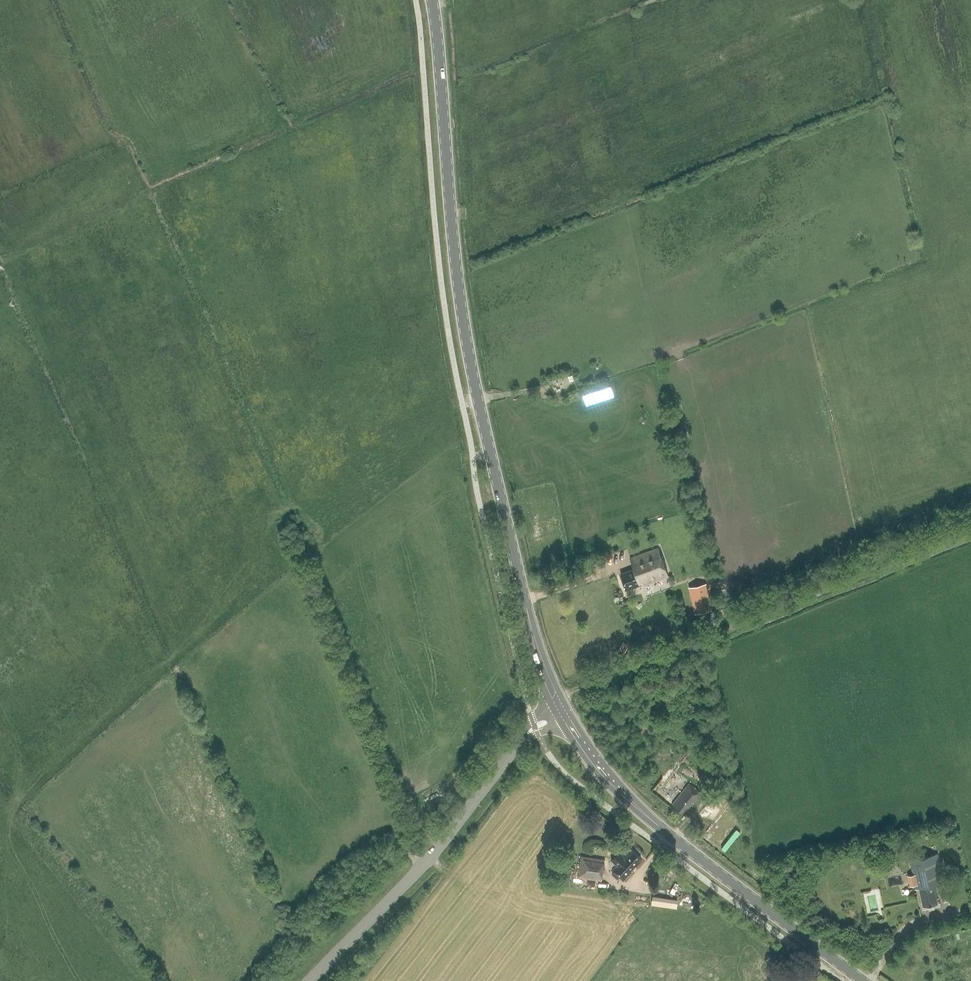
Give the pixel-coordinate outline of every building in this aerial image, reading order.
[(556,393),(578,384),(574,372),(551,381),(556,393)] [(642,586),(669,576),(659,548),(630,559),(634,569),(621,574),(627,590),(642,585),(642,586)] [(706,583),(689,587),(695,614),(712,610),(706,583)] [(722,596),(716,598),(718,606),(725,605),(722,596)] [(625,640),(620,648),(626,652),(631,644),(625,640)] [(703,762),(710,780),(718,777),(710,759),(703,762)] [(696,803),(703,794),(690,783),(673,805),(684,813),(693,801),(696,803)] [(638,861),(641,858),(630,848),(623,855),(620,852),(612,861),(617,866),(613,871),(624,881),(632,872),(632,871),(635,867),(636,868),(641,863),(638,861)] [(934,886),(944,884),(938,854),(910,860),(913,875),(908,876),(910,886),(915,885),(916,889),(920,888),(923,906),(938,903),(934,886)] [(581,856),(580,867),(578,878),(602,881),(605,860),(581,856)]
